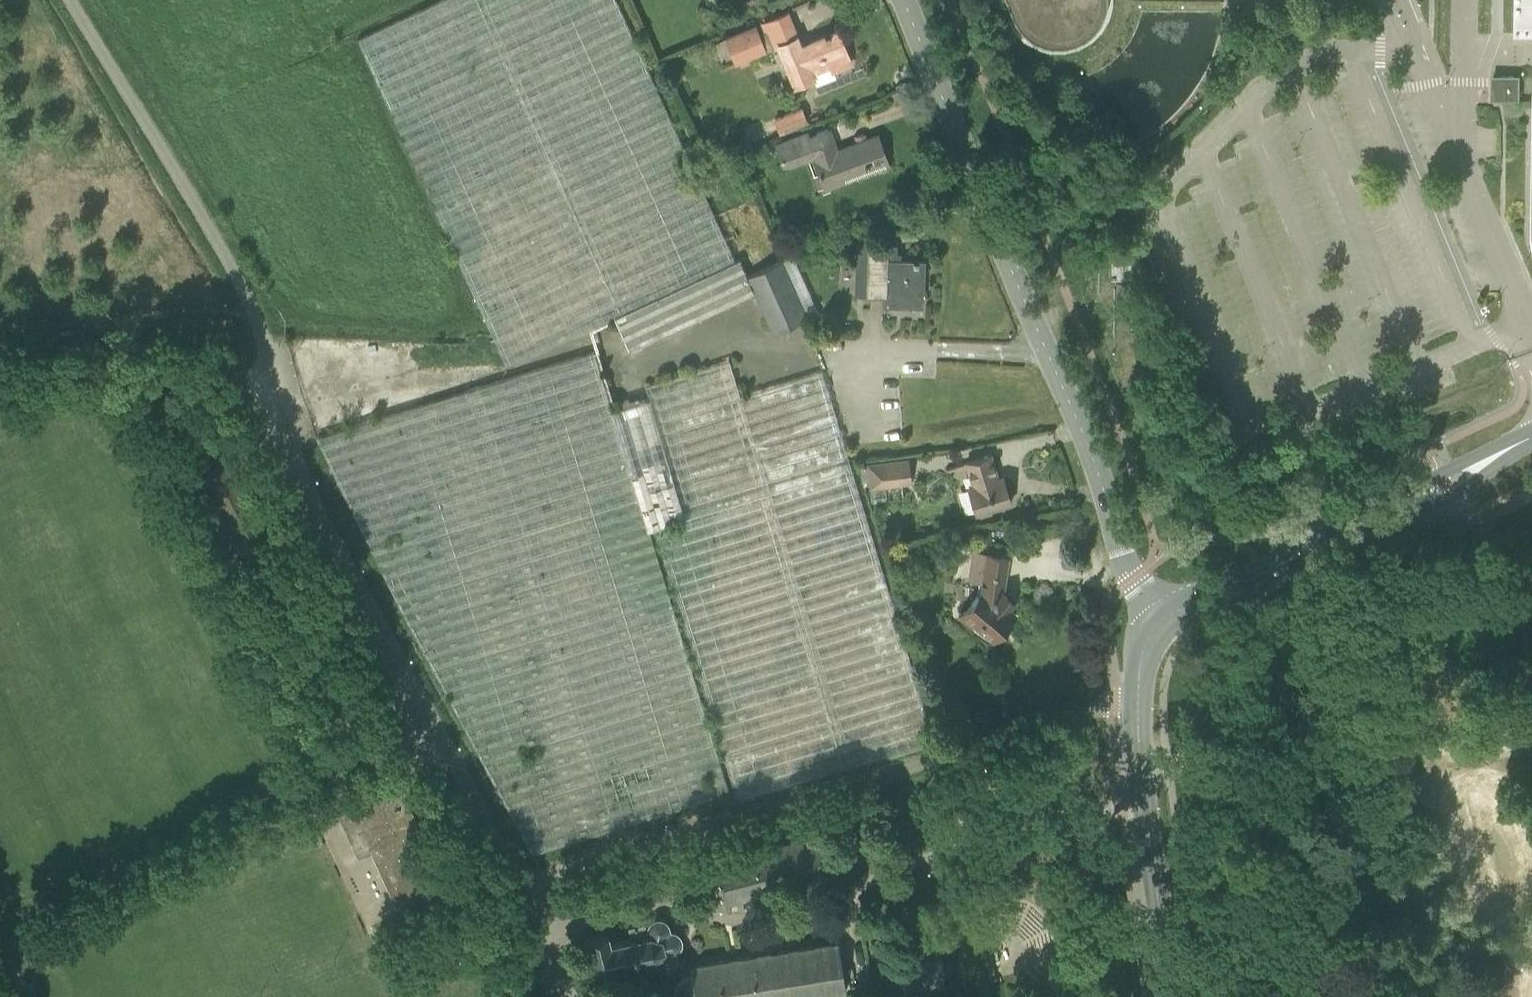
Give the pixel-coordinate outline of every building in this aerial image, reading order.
[(614,316),(740,260),(618,0),(441,0),(357,38),(506,365),(614,316)] [(1009,6),(1013,16),(1013,18),(1014,19),(1015,21),(1016,22),(1017,24),(1018,25),(1019,26),(1020,28),(1021,29),(1022,30),(1023,32),(1025,33),(1026,34),(1027,35),(1029,36),(1030,37),(1032,38),(1033,39),(1034,40),(1036,40),(1038,41),(1039,42),(1041,42),(1042,43),(1044,44),(1046,44),(1047,44),(1049,45),(1051,45),(1052,45),(1054,45),(1056,45),(1058,45),(1059,45),(1061,45),(1063,45),(1064,45),(1066,45),(1068,44),(1070,44),(1071,44),(1073,43),(1074,43),(1076,42),(1078,41),(1079,41),(1081,40),(1082,39),(1084,38),(1085,37),(1087,36),(1088,35),(1089,34),(1091,33),(1092,32),(1093,30),(1094,29),(1095,28),(1096,27),(1097,25),(1098,24),(1099,23),(1100,21),(1101,20),(1102,18),(1102,17),(1103,15),(1104,14),(1104,12),(1105,11),(1105,9),(1106,7),(1106,6),(1106,4),(1107,3),(1107,1),(1107,0),(1006,0),(1009,6)] [(1531,34),(1531,0),(1515,0),(1514,34),(1531,34)] [(761,24),(725,38),(735,63),(739,62),(740,65),(750,62),(749,58),(771,50),(779,47),(795,84),(813,77),(811,72),(831,64),(834,71),(851,64),(848,57),(838,31),(801,46),(797,36),(788,13),(761,24)] [(1493,73),(1493,98),(1522,98),(1522,73),(1493,73)] [(782,131),(807,121),(801,108),(776,118),(782,131)] [(807,132),(776,144),(784,165),(814,154),(815,157),(815,158),(825,187),(844,180),(842,173),(886,157),(878,135),(836,150),(829,130),(809,137),(807,132)] [(759,166),(755,155),(748,158),(752,169),(759,166)] [(922,305),(923,262),(923,259),(888,257),(888,240),(868,239),(866,294),(885,295),(885,304),(922,305)] [(747,275),(740,260),(614,316),(629,350),(755,292),(773,333),(807,318),(784,265),(781,260),(747,275)] [(594,350),(341,429),(316,436),(398,602),(532,853),(734,791),(737,801),(935,742),(822,371),(740,395),(730,360),(645,385),(649,398),(612,408),(594,350)] [(991,509),(1011,502),(1003,476),(998,477),(991,454),(966,462),(973,485),(968,486),(976,513),(979,512),(980,515),(991,511),(991,509)] [(910,482),(907,458),(868,462),(870,486),(910,482)] [(975,544),(987,546),(988,535),(976,533),(975,544)] [(982,589),(960,616),(970,624),(974,620),(993,636),(1004,623),(1007,626),(1016,616),(1012,613),(1006,608),(1012,601),(1001,591),(1006,558),(974,552),(969,579),(983,581),(982,589)] [(398,756),(403,753),(397,740),(391,743),(398,756)] [(419,828),(407,800),(399,783),(350,805),(370,849),(407,832),(407,833),(419,828)] [(358,855),(370,849),(350,805),(338,811),(358,855)] [(429,880),(407,833),(407,832),(370,849),(396,904),(433,888),(429,880)] [(815,832),(716,859),(721,877),(718,878),(727,911),(731,910),(729,901),(827,874),(815,832)] [(409,932),(402,916),(389,922),(397,937),(409,932)] [(608,933),(588,938),(598,980),(619,976),(616,966),(654,957),(655,961),(655,962),(656,963),(657,964),(657,965),(658,966),(659,967),(661,968),(662,968),(664,969),(665,969),(668,969),(670,968),(672,967),(674,965),(675,964),(676,962),(676,960),(677,959),(677,958),(677,956),(676,955),(676,953),(675,952),(676,951),(677,950),(678,949),(679,948),(680,947),(680,946),(681,944),(682,942),(682,941),(682,940),(681,938),(681,936),(680,935),(680,934),(679,934),(678,932),(677,932),(675,931),(674,930),(673,930),(671,930),(670,929),(669,926),(669,925),(669,924),(668,923),(667,922),(666,921),(664,919),(663,918),(660,917),(658,917),(656,917),(655,918),(652,919),(651,920),(650,921),(648,923),(648,925),(643,923),(628,926),(631,938),(611,943),(608,933)] [(846,994),(838,941),(690,964),(691,969),(689,970),(686,971),(685,971),(682,972),(680,974),(679,975),(678,977),(676,979),(676,980),(675,982),(674,984),(674,985),(674,986),(674,988),(674,990),(674,992),(674,994),(675,996),(825,996),(846,994)] [(901,964),(903,989),(944,985),(942,960),(901,964)]
